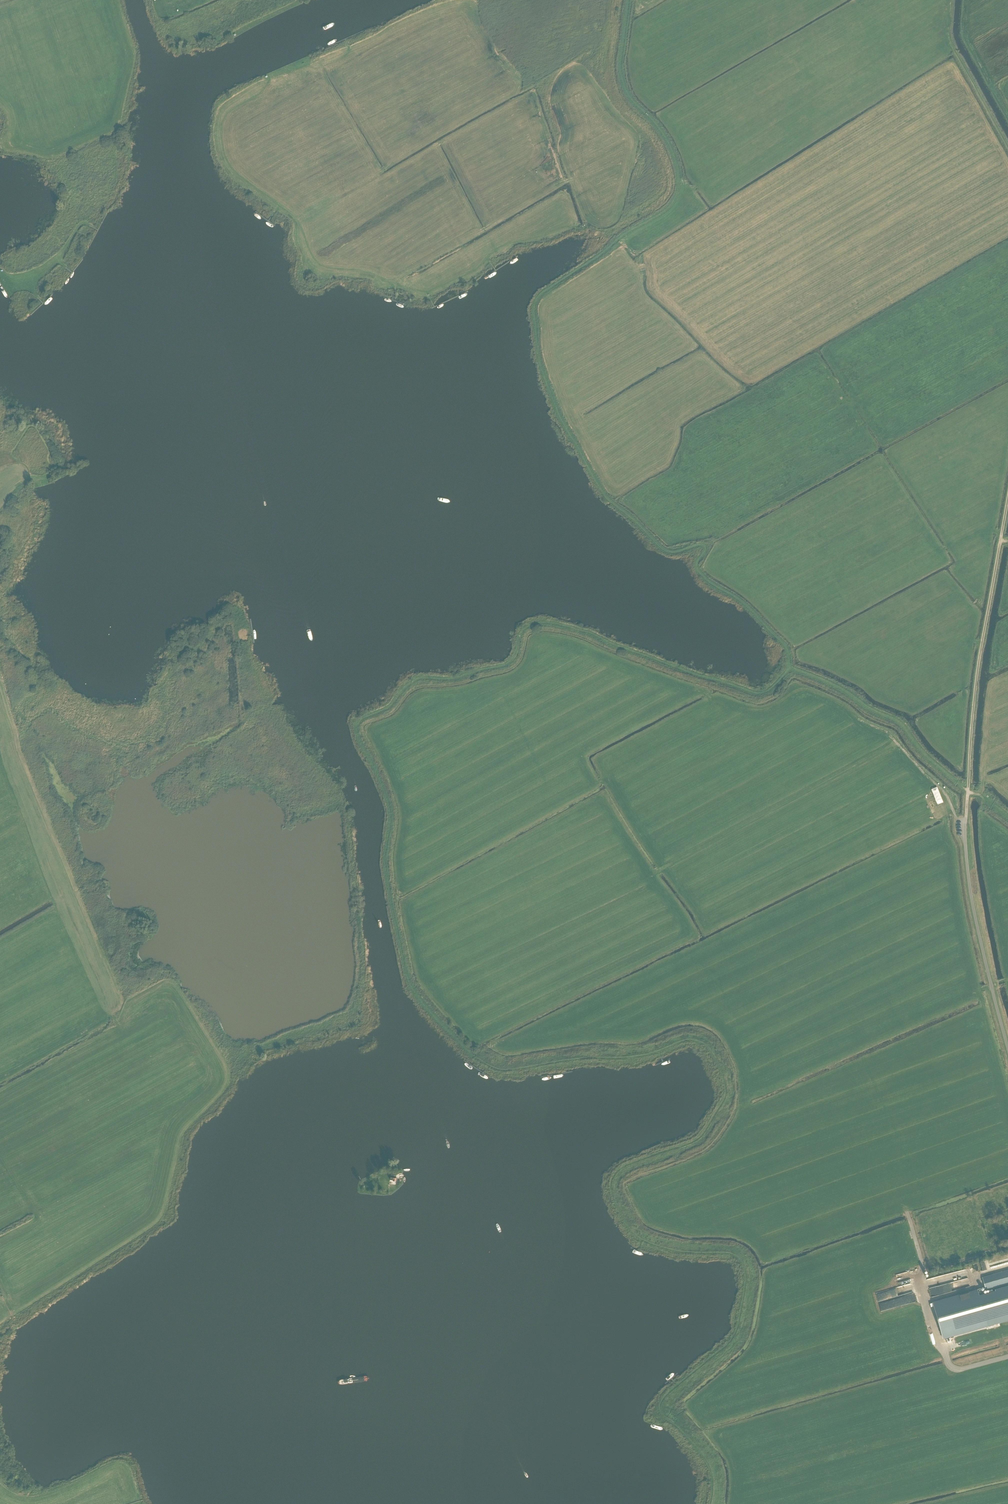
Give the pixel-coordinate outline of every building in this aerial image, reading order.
[(944,1293),(942,1285),(968,1279),(966,1270),(928,1279),(932,1296),(944,1293)] [(982,1278),(986,1291),(998,1288),(999,1291),(986,1295),(985,1290),(982,1291),(981,1288),(977,1289),(978,1291),(933,1304),(943,1339),(1007,1320),(1007,1288),(1006,1289),(1005,1286),(1007,1285),(1007,1270),(982,1278)]
